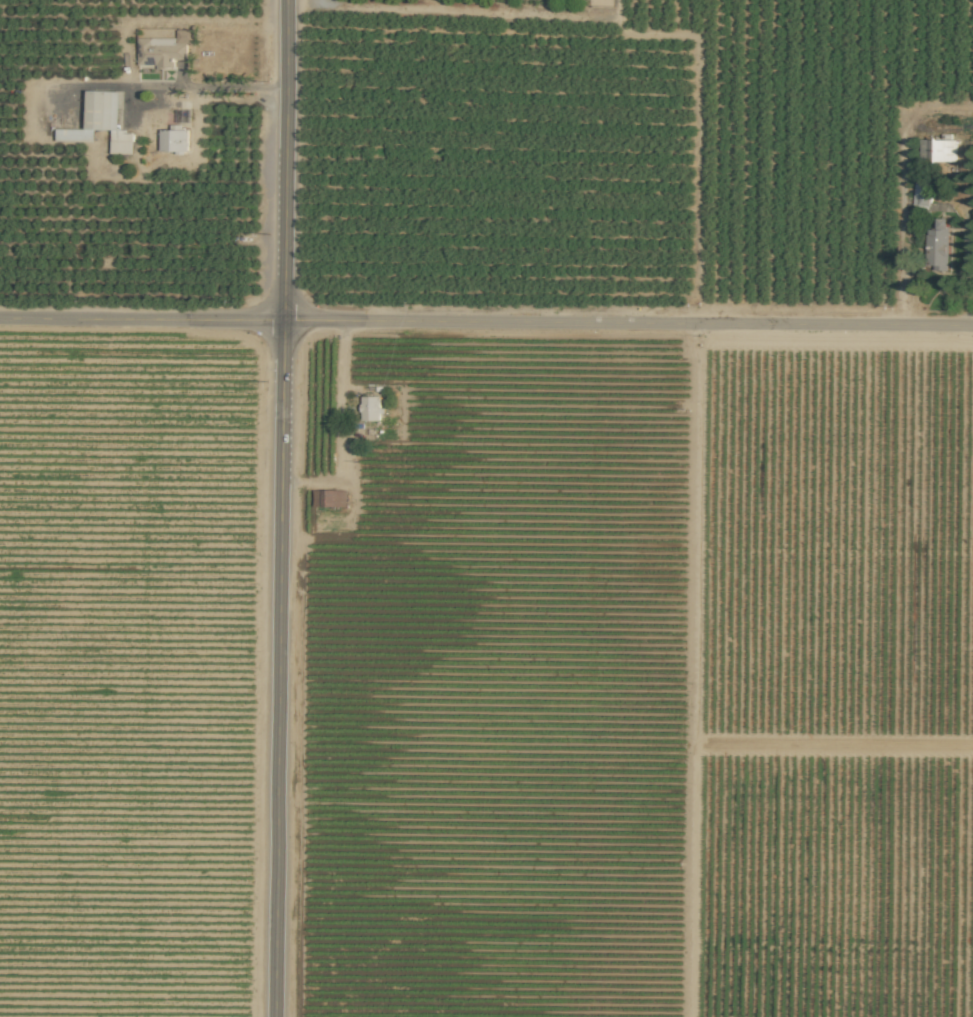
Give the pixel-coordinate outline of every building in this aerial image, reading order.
[(138,67),(174,66),(174,60),(187,60),(187,43),(195,43),(194,30),(176,30),(177,37),(138,38),(138,67)] [(120,91),(88,90),(87,129),(58,129),(57,141),(95,141),(95,129),(112,130),(111,153),(133,154),(133,131),(119,131),(120,91)] [(161,151),(188,151),(189,130),(161,129),(161,151)] [(920,161),(956,161),(956,140),(920,139),(920,161)] [(925,195),(926,183),(915,182),(913,208),(930,209),(930,195),(925,195)] [(938,229),(926,229),(928,271),(950,270),(948,218),(938,218),(938,229)] [(380,395),(361,396),(362,421),(381,420),(380,395)] [(314,490),(314,506),(347,505),(347,489),(314,490)]
